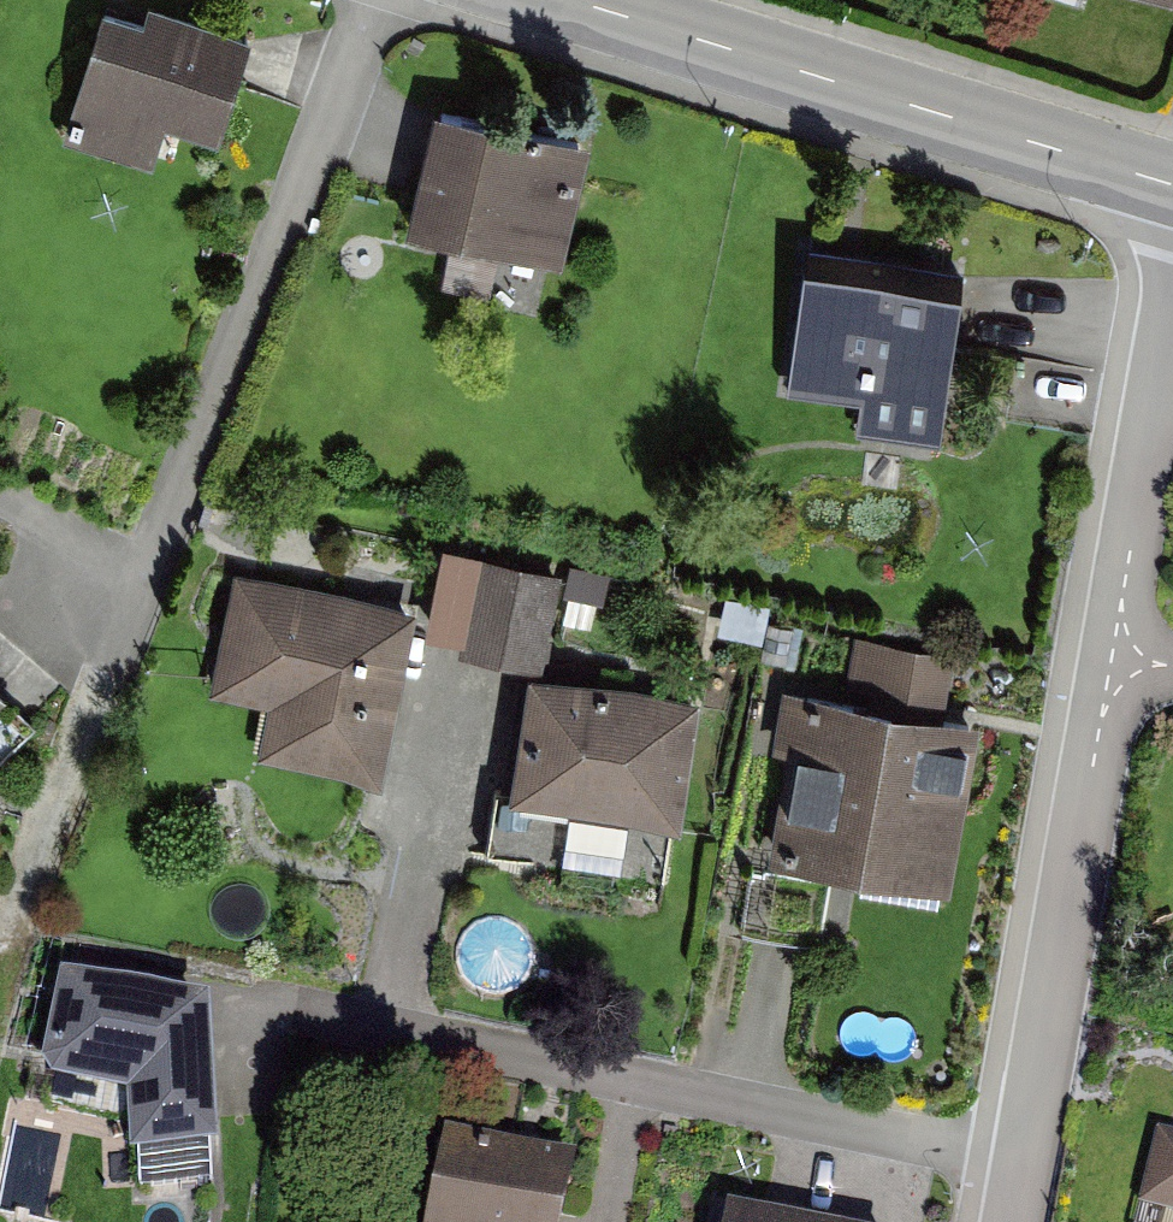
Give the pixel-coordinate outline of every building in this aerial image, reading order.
[(148,35),(99,21),(63,148),(152,173),(161,138),(224,155),(257,38),(155,10),(148,35)] [(586,142),(439,113),(416,228),(563,257),(586,142)] [(964,278),(812,261),(798,390),(869,398),(864,439),(945,448),(964,278)] [(560,568),(455,549),(439,636),(545,655),(560,568)] [(412,609),(240,580),(219,701),(275,711),(266,761),(383,780),(412,609)] [(854,705),(800,697),(777,861),(959,887),(982,722),(950,717),(959,658),(863,645),(854,705)] [(706,699),(539,673),(521,793),(688,818),(706,699)] [(210,1152),(218,1151),(209,1005),(62,973),(42,1065),(53,1080),(126,1096),(129,1157),(138,1156),(210,1152)] [(1168,1140),(1152,1214),(1172,1219),(1172,1141),(1168,1140)] [(444,1142),(430,1221),(564,1221),(574,1165),(444,1142)] [(210,1152),(138,1156),(140,1187),(212,1183),(210,1152)]
